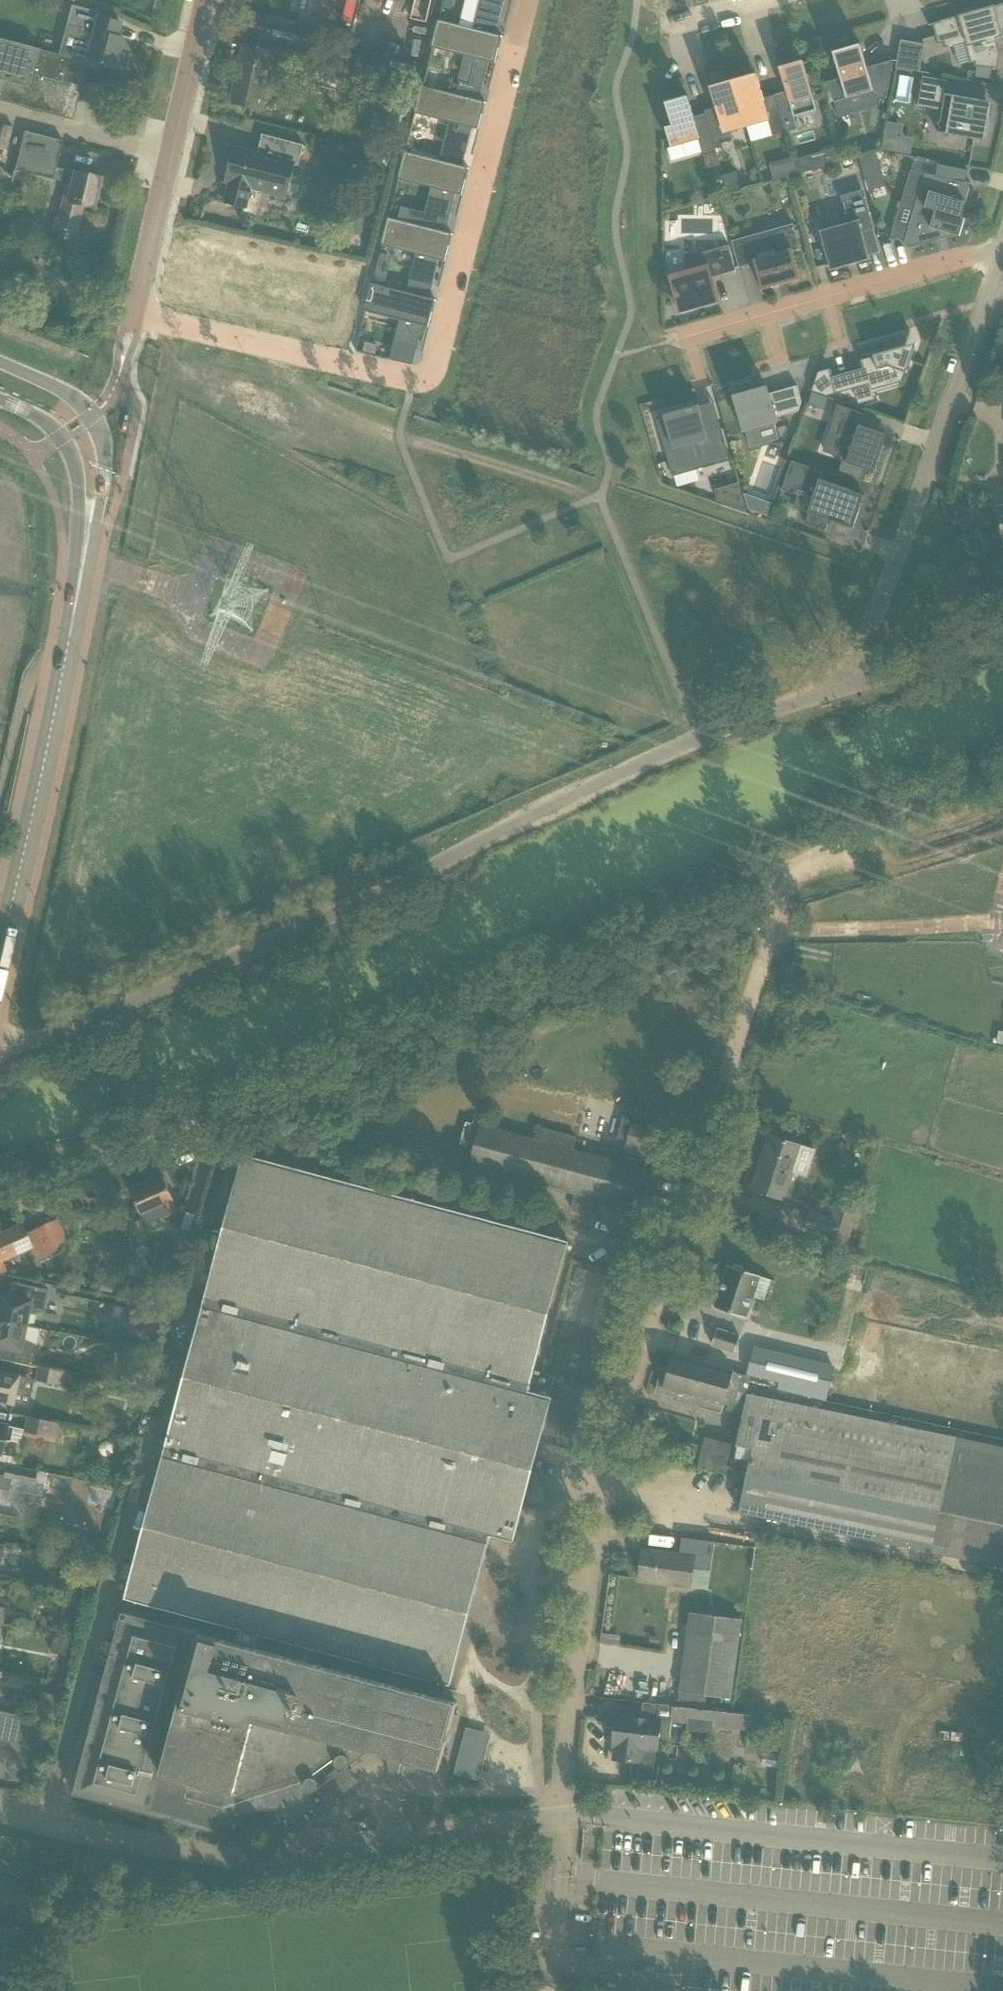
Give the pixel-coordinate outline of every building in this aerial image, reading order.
[(442,8),(451,10),(453,0),(444,0),(442,8)] [(477,16),(499,22),(505,0),(481,0),(477,16)] [(998,69),(1001,54),(996,39),(1002,37),(1002,35),(1002,32),(1002,4),(983,9),(983,8),(945,19),(945,20),(929,25),(930,26),(933,25),(938,43),(937,43),(938,44),(944,43),(946,47),(944,47),(944,48),(966,42),(972,62),(975,61),(975,66),(998,69)] [(71,6),(67,25),(79,28),(72,56),(86,60),(88,60),(87,65),(97,67),(98,63),(113,67),(114,63),(118,64),(121,54),(116,53),(121,38),(115,36),(118,22),(97,17),(98,13),(71,6)] [(438,20),(431,47),(432,47),(433,48),(476,58),(469,84),(483,88),(489,62),(495,63),(502,37),(502,36),(438,20)] [(6,101),(26,107),(41,102),(43,111),(51,113),(70,118),(86,60),(72,56),(59,53),(59,55),(38,49),(38,48),(0,38),(0,100),(6,101)] [(920,72),(925,44),(901,40),(896,68),(920,72)] [(834,102),(872,91),(875,101),(887,98),(894,60),(867,68),(861,44),(834,52),(841,78),(828,82),(834,102)] [(262,110),(272,62),(293,67),(295,57),(244,45),(231,103),(262,110)] [(418,65),(405,62),(392,59),(392,57),(339,45),(335,66),(352,69),(349,80),(411,93),(416,71),(418,65)] [(803,61),(780,67),(787,91),(775,95),(786,132),(798,129),(795,117),(817,110),(803,61)] [(733,78),(746,126),(769,120),(773,136),(786,132),(775,95),(763,98),(757,74),(734,80),(733,78)] [(900,74),(897,99),(910,100),(914,76),(900,74)] [(992,102),(977,99),(945,93),(947,80),(923,76),(918,106),(950,112),(946,134),(985,141),(992,102)] [(705,111),(706,114),(715,146),(733,141),(730,131),(746,126),(733,78),(732,78),(733,80),(711,87),(716,107),(705,111)] [(422,86),(415,113),(416,113),(459,124),(453,150),(466,154),(472,128),(478,129),(485,103),(486,102),(423,86),(422,86)] [(688,96),(686,97),(686,95),(668,100),(668,102),(666,102),(670,117),(666,118),(668,127),(666,127),(671,146),(699,139),(704,156),(717,152),(715,146),(706,114),(694,117),(688,96)] [(916,137),(905,135),(907,123),(890,120),(885,147),(913,153),(916,137)] [(24,132),(15,171),(70,184),(67,200),(62,199),(55,229),(60,230),(58,239),(68,242),(70,232),(75,234),(82,205),(93,207),(100,177),(75,171),(74,171),(56,167),(62,141),(41,136),(24,132)] [(225,202),(247,208),(252,188),(286,197),(295,165),(298,166),(304,145),(262,134),(257,154),(234,148),(226,182),(230,183),(225,202)] [(838,148),(825,151),(829,164),(842,161),(838,148)] [(405,152),(398,179),(399,179),(443,190),(436,216),(449,219),(456,194),(462,195),(468,169),(469,168),(406,152),(405,152)] [(881,170),(876,155),(861,159),(865,174),(881,170)] [(782,164),(785,176),(797,172),(794,161),(782,164)] [(924,173),(915,204),(961,218),(971,183),(966,182),(968,170),(938,164),(936,176),(924,173)] [(885,185),(881,170),(865,174),(870,190),(885,185)] [(874,229),(865,196),(843,202),(849,222),(820,231),(831,270),(870,259),(863,232),(874,229)] [(915,204),(904,244),(908,248),(956,235),(960,236),(965,219),(961,218),(915,204)] [(388,217),(381,245),(416,254),(410,280),(433,285),(439,260),(445,261),(452,235),(452,234),(388,217)] [(801,279),(793,252),(798,251),(799,252),(801,251),(794,224),(791,225),(794,235),(737,251),(735,241),(732,242),(739,267),(750,265),(749,264),(754,262),(762,290),(801,279)] [(729,245),(702,253),(686,252),(685,272),(670,277),(681,313),(719,302),(712,277),(736,271),(729,245)] [(372,283),(365,311),(366,311),(409,322),(403,348),(416,351),(423,325),(429,327),(435,301),(436,300),(373,284),(372,284),(372,283)] [(818,372),(812,391),(827,396),(870,384),(872,390),(902,382),(905,372),(907,372),(917,343),(873,355),(873,356),(860,360),(863,368),(833,376),(830,369),(818,372)] [(767,386),(733,395),(743,432),(778,423),(776,418),(798,412),(801,402),(797,386),(769,394),(767,386)] [(664,418),(657,421),(673,476),(730,460),(720,423),(705,427),(699,404),(663,414),(664,418)] [(837,404),(833,417),(844,420),(839,435),(847,438),(839,460),(842,460),(838,471),(860,479),(864,468),(873,471),(883,442),(886,433),(872,429),(861,425),(865,414),(837,404)] [(792,460),(782,490),(794,494),(797,486),(815,493),(808,513),(809,513),(806,523),(827,530),(830,520),(853,528),(860,508),(859,508),(864,495),(851,490),(851,489),(820,479),(822,471),(792,460)] [(742,483),(720,487),(723,504),(745,500),(742,483)] [(645,1154),(653,1126),(649,1125),(652,1115),(626,1108),(616,1146),(627,1149),(645,1154)] [(469,1165),(631,1208),(642,1167),(574,1149),(577,1138),(538,1127),(535,1139),(479,1124),(469,1165)] [(785,1199),(802,1146),(771,1136),(754,1189),(785,1199)] [(131,1581),(127,1598),(238,1628),(257,1633),(292,1642),(310,1647),(391,1669),(445,1683),(450,1684),(490,1534),(513,1541),(522,1507),(523,1504),(532,1470),(537,1454),(541,1438),(571,1447),(575,1431),(582,1406),(522,1390),(524,1383),(530,1384),(550,1310),(568,1241),(246,1155),(205,1305),(195,1302),(182,1350),(193,1353),(189,1368),(178,1365),(158,1439),(169,1442),(167,1448),(135,1565),(131,1581)] [(179,1211),(173,1197),(164,1178),(132,1192),(142,1214),(162,1205),(167,1216),(179,1211)] [(855,1217),(835,1210),(833,1218),(812,1212),(808,1226),(829,1233),(826,1241),(845,1247),(855,1217)] [(145,1234),(143,1220),(132,1222),(135,1236),(145,1234)] [(55,1250),(43,1225),(24,1234),(20,1224),(0,1233),(0,1274),(8,1275),(1,1259),(30,1246),(36,1259),(55,1250)] [(190,1259),(197,1235),(178,1230),(172,1254),(190,1259)] [(760,1276),(748,1272),(729,1265),(715,1307),(746,1318),(760,1276)] [(0,1294),(0,1321),(23,1326),(26,1313),(43,1312),(47,1290),(11,1282),(8,1296),(0,1294)] [(0,1321),(0,1359),(31,1366),(35,1346),(21,1339),(23,1326),(0,1321)] [(740,1337),(717,1329),(712,1345),(735,1352),(740,1337)] [(754,1348),(748,1373),(780,1381),(778,1388),(826,1400),(834,1367),(754,1348)] [(734,1372),(673,1355),(668,1374),(661,1373),(656,1392),(674,1397),(673,1400),(723,1413),(726,1404),(742,1408),(750,1377),(734,1372)] [(71,1388),(74,1374),(39,1368),(36,1382),(71,1388)] [(24,1377),(0,1372),(0,1401),(12,1404),(16,1388),(21,1390),(24,1377)] [(737,1453),(735,1461),(751,1465),(741,1512),(1002,1567),(1002,1449),(749,1395),(737,1453)] [(26,1418),(23,1433),(60,1440),(63,1425),(26,1418)] [(12,1427),(0,1424),(0,1450),(2,1440),(9,1441),(12,1427)] [(726,1467),(732,1444),(707,1437),(699,1464),(711,1467),(726,1467)] [(100,1445),(99,1449),(101,1453),(104,1456),(107,1456),(111,1455),(114,1452),(114,1448),(113,1444),(110,1442),(106,1441),(102,1442),(100,1445)] [(8,1490),(10,1481),(33,1486),(36,1470),(5,1464),(3,1475),(0,1475),(0,1489),(8,1490)] [(85,1482),(82,1494),(108,1500),(111,1488),(85,1482)] [(644,1549),(640,1580),(690,1587),(691,1575),(692,1567),(711,1570),(715,1542),(682,1538),(680,1554),(644,1549)] [(108,1667),(74,1794),(218,1832),(223,1814),(294,1806),(317,1790),(347,1767),(370,1750),(391,1756),(439,1769),(450,1731),(457,1702),(456,1702),(457,1701),(446,1698),(441,1697),(445,1683),(391,1669),(387,1683),(306,1661),(310,1647),(292,1642),(288,1657),(253,1647),(257,1633),(238,1628),(234,1642),(122,1612),(122,1613),(116,1611),(110,1632),(117,1633),(108,1667)] [(691,1612),(688,1632),(680,1691),(731,1698),(742,1620),(691,1612)] [(675,1705),(674,1706),(643,1702),(641,1718),(617,1715),(614,1745),(616,1745),(614,1759),(640,1762),(641,1748),(657,1749),(658,1737),(669,1738),(671,1721),(749,1731),(751,1715),(675,1705)] [(15,1743),(21,1716),(0,1711),(0,1740),(15,1743)] [(587,1739),(606,1738),(605,1720),(587,1720),(587,1739)] [(26,1722),(21,1746),(44,1755),(50,1727),(26,1722)] [(4,1947),(0,1963),(4,1963),(12,1965),(16,1949),(4,1947)]
